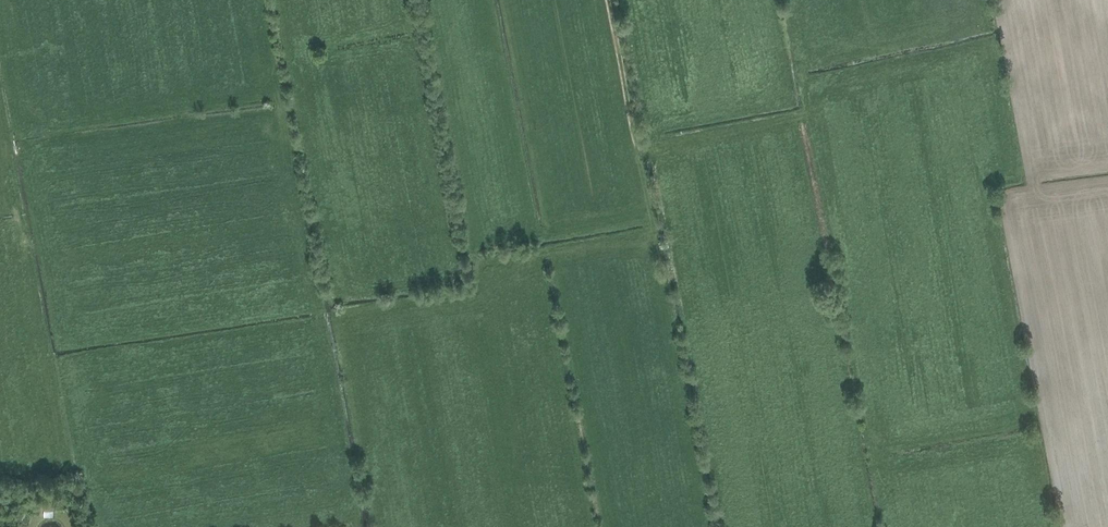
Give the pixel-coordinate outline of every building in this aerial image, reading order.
[(44,506),(44,517),(54,517),(54,506),(44,506)]
